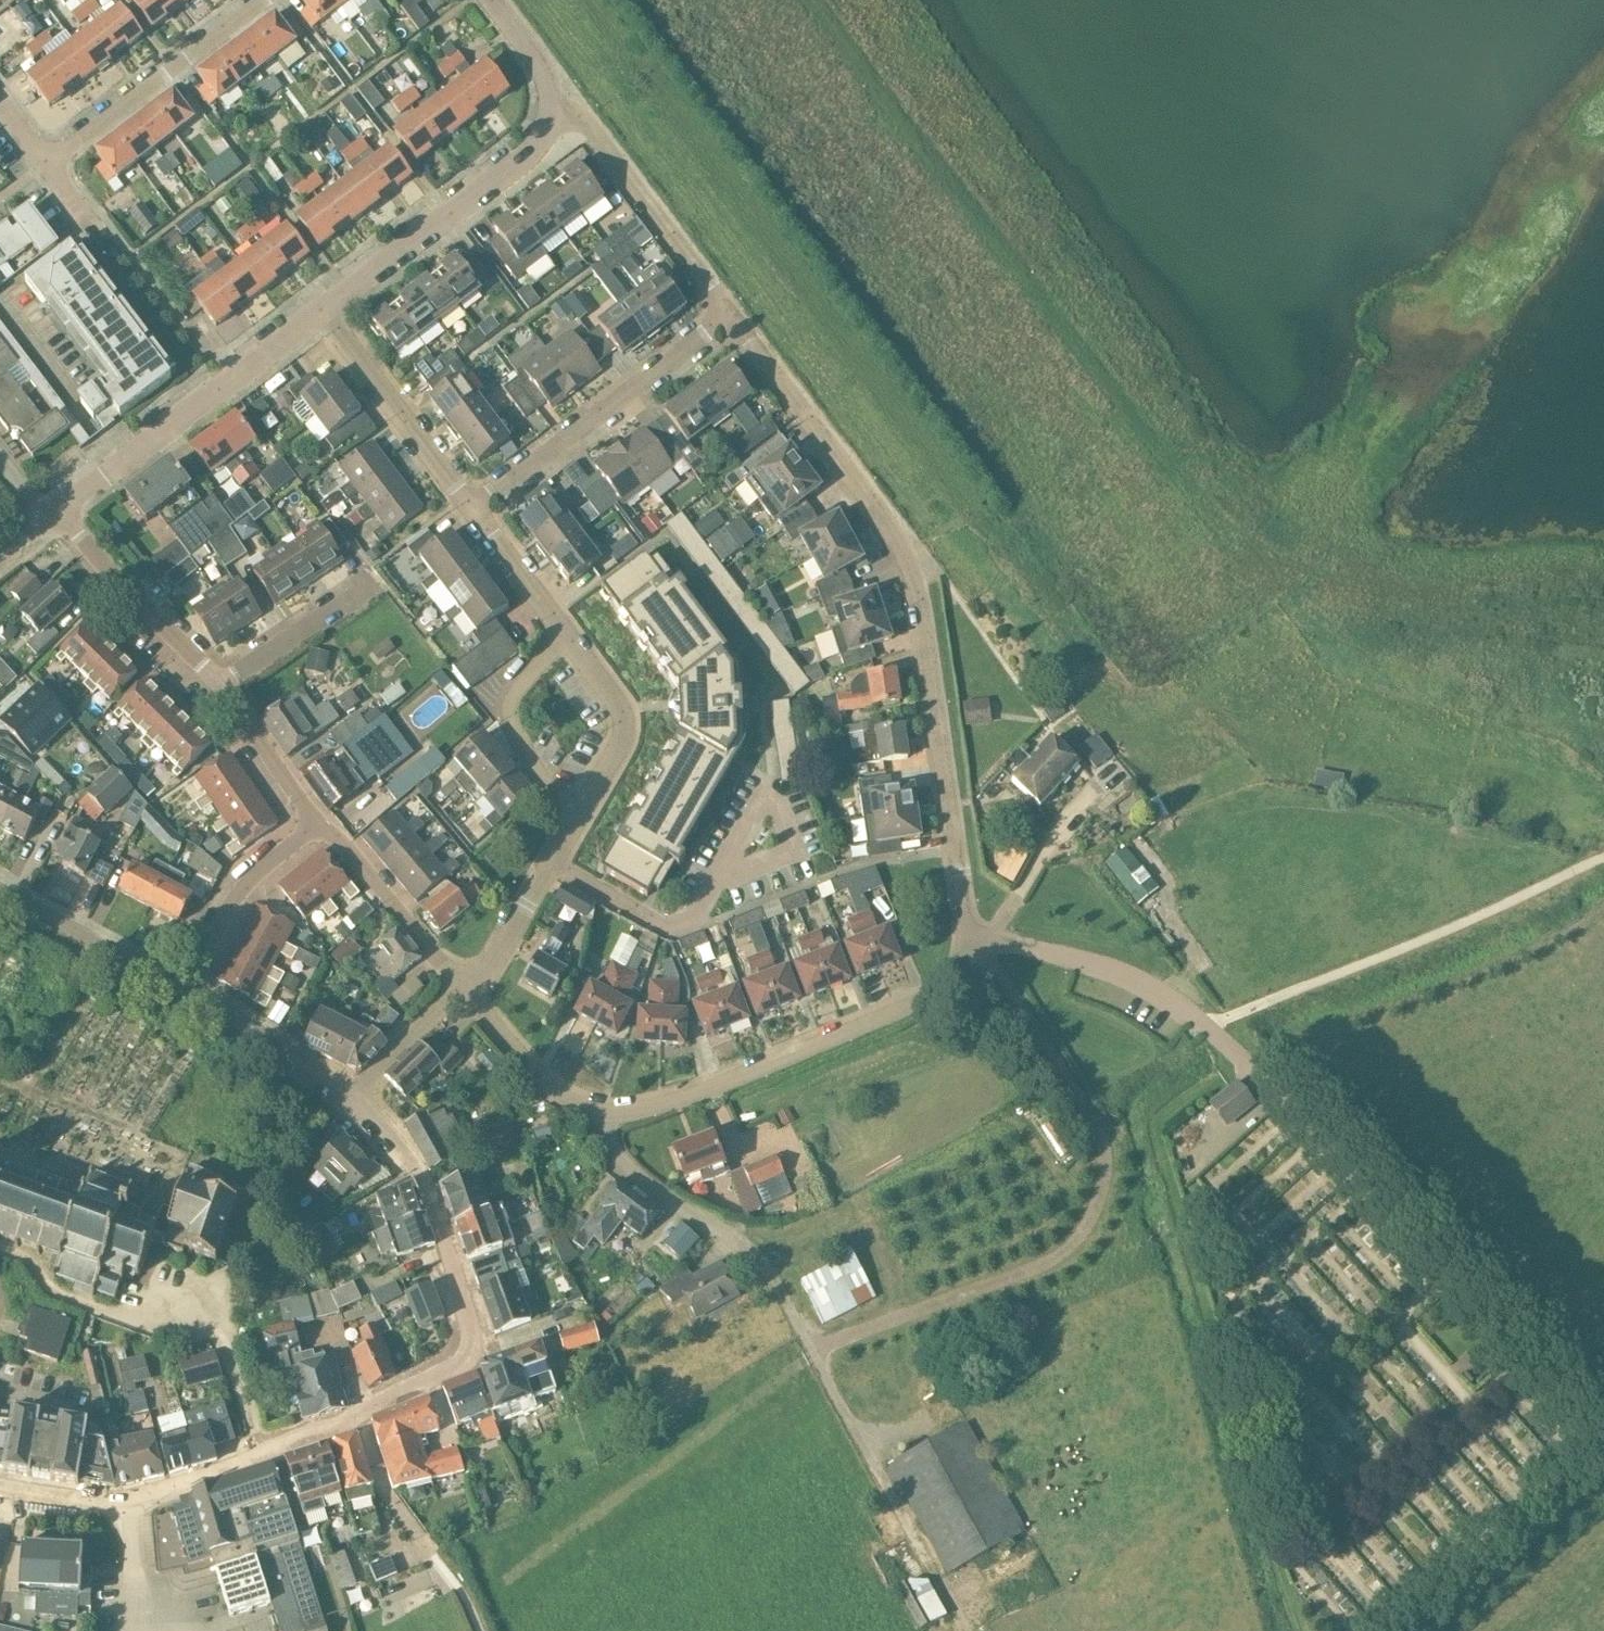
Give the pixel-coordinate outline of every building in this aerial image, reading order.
[(90,18),(92,17),(101,10),(93,0),(92,0),(82,7),(90,18)] [(169,0),(132,0),(153,27),(167,17),(164,13),(173,6),(169,0)] [(309,6),(301,12),(313,28),(321,22),(338,9),(341,7),(336,0),(305,0),(309,6)] [(368,7),(377,19),(387,12),(378,0),(377,0),(368,7)] [(398,2),(420,33),(431,26),(418,7),(428,0),(401,0),(398,2)] [(443,4),(440,0),(431,0),(428,2),(435,11),(443,4)] [(23,3),(13,11),(22,22),(32,15),(23,3)] [(82,7),(73,15),(81,25),(90,18),(82,7)] [(142,35),(121,7),(107,18),(101,10),(92,17),(98,25),(116,49),(125,42),(128,46),(142,35)] [(377,19),(368,7),(362,12),(371,23),(377,19)] [(256,28),(277,55),(296,40),(304,34),(293,18),(285,25),(276,13),(256,28)] [(106,56),(116,49),(98,25),(96,26),(75,42),(96,70),(110,60),(106,56)] [(257,69),(277,55),(256,28),(237,42),(257,69)] [(37,42),(44,51),(55,43),(48,34),(37,42)] [(34,59),(44,51),(37,42),(27,50),(34,59)] [(83,80),(96,70),(75,42),(52,60),(70,84),(80,77),(83,80)] [(238,84),(257,69),(237,42),(218,57),(238,84)] [(451,42),(441,49),(449,60),(458,72),(468,64),(451,42)] [(217,58),(198,72),(207,83),(199,89),(211,105),(219,99),(237,85),(238,84),(218,57),(217,58)] [(61,91),(70,84),(52,60),(29,77),(50,105),(64,95),(61,91)] [(458,72),(449,60),(438,69),(446,80),(458,72)] [(468,64),(458,72),(464,80),(482,104),(492,96),(495,100),(509,90),(487,62),(474,72),(468,64)] [(273,75),(266,81),(276,94),(283,88),(273,75)] [(335,75),(323,84),(332,97),(345,88),(335,75)] [(482,104),(464,80),(441,97),(463,125),(476,115),(473,111),(482,104)] [(269,99),(276,94),(266,81),(259,87),(269,99)] [(370,84),(360,91),(376,111),(385,104),(370,84)] [(413,88),(403,96),(411,107),(422,99),(413,88)] [(174,90),(154,105),(175,132),(194,117),(202,111),(190,96),(182,102),(174,90)] [(351,96),(341,103),(357,123),(366,115),(351,96)] [(403,96),(393,104),(401,115),(411,107),(403,96)] [(449,135),(463,125),(441,97),(418,115),(436,139),(446,131),(449,135)] [(155,147),(156,147),(175,132),(154,105),(135,120),(155,147)] [(427,146),(436,139),(418,115),(395,132),(417,160),(431,150),(427,146)] [(135,120),(116,134),(136,161),(155,147),(135,120)] [(338,128),(327,136),(351,167),(362,159),(352,146),(352,147),(338,128)] [(117,176),(136,161),(116,134),(96,149),(105,161),(97,167),(108,182),(116,176),(117,176)] [(363,138),(352,146),(362,159),(373,151),(363,138)] [(150,153),(157,161),(171,151),(165,142),(150,153)] [(373,151),(362,159),(367,166),(385,190),(395,182),(398,186),(412,176),(390,148),(378,157),(373,151)] [(216,185),(244,166),(233,149),(204,168),(216,185)] [(173,155),(166,161),(176,174),(183,168),(173,155)] [(268,159),(259,167),(274,187),(284,179),(268,159)] [(356,174),(344,183),(366,211),(379,201),(376,197),(385,190),(367,166),(362,159),(351,167),(356,174)] [(166,161),(159,167),(169,179),(176,174),(166,161)] [(560,184),(582,214),(603,198),(590,180),(593,177),(584,164),(580,167),(579,165),(563,176),(566,179),(560,184)] [(317,174),(307,181),(316,193),(325,185),(317,174)] [(247,181),(237,188),(252,208),(262,200),(247,181)] [(306,182),(295,190),(304,202),(315,193),(316,193),(307,181),(306,182)] [(352,221),(366,211),(344,183),(322,200),(340,224),(349,217),(352,221)] [(561,229),(582,214),(560,184),(553,189),(551,186),(536,196),(561,229)] [(540,245),(561,229),(536,196),(522,207),(524,211),(518,215),(540,245)] [(224,199),(217,204),(224,213),(231,207),(224,199)] [(330,232),(340,224),(322,200),(298,218),(320,246),(333,236),(330,232)] [(9,264),(34,245),(41,255),(57,243),(30,207),(15,218),(19,224),(14,228),(7,219),(0,225),(0,253),(9,264)] [(141,207),(131,214),(147,234),(156,227),(141,207)] [(534,250),(540,245),(518,215),(512,220),(509,217),(494,228),(500,237),(490,245),(516,279),(542,260),(534,250)] [(259,218),(250,225),(259,237),(268,229),(259,218)] [(249,226),(238,234),(247,246),(257,238),(259,237),(250,225),(249,226)] [(264,244),(283,268),(292,261),(295,265),(309,254),(288,226),(264,244)] [(611,255),(633,238),(625,227),(603,244),(611,255)] [(176,231),(163,241),(172,252),(184,242),(176,231)] [(641,292),(662,276),(654,266),(643,275),(630,257),(641,249),(633,238),(611,255),(619,265),(620,265),(641,292)] [(273,275),(283,268),(264,244),(242,261),(263,290),(276,280),(273,275)] [(601,262),(611,255),(603,244),(593,251),(601,262)] [(80,256),(72,245),(63,251),(26,280),(47,308),(52,304),(116,387),(108,393),(102,385),(81,401),(94,418),(96,417),(105,429),(116,421),(114,419),(120,414),(121,415),(172,377),(164,366),(167,364),(154,346),(151,349),(144,340),(147,338),(123,305),(119,307),(113,299),(116,296),(103,279),(100,282),(93,273),(96,270),(83,253),(80,256)] [(9,264),(0,253),(0,271),(9,264)] [(214,253),(204,260),(213,271),(222,264),(214,253)] [(630,301),(641,292),(620,265),(619,265),(611,255),(601,262),(630,301)] [(437,276),(459,306),(481,290),(479,288),(490,280),(473,257),(462,265),(456,257),(441,268),(443,271),(437,276)] [(250,300),(263,290),(242,261),(219,279),(237,303),(246,296),(250,300)] [(567,281),(583,270),(578,262),(562,274),(567,281)] [(206,288),(195,297),(204,307),(217,325),(231,314),(228,310),(237,303),(219,279),(213,271),(200,281),(206,288)] [(439,321),(459,306),(437,276),(431,281),(428,278),(414,288),(439,321)] [(641,292),(664,323),(685,307),(684,305),(687,302),(678,289),(674,292),(662,276),(641,292)] [(529,306),(539,300),(530,285),(519,292),(529,306)] [(418,337),(439,321),(414,288),(399,299),(402,303),(395,307),(418,337)] [(657,328),(664,323),(641,292),(630,301),(620,308),(646,342),(660,331),(657,328)] [(572,310),(583,302),(577,294),(566,302),(572,310)] [(396,353),(418,337),(395,307),(389,312),(387,309),(372,320),(373,323),(370,325),(379,338),(383,335),(396,353)] [(631,353),(646,342),(620,308),(599,324),(600,326),(590,334),(607,357),(617,349),(622,355),(629,350),(631,353)] [(4,325),(0,328),(0,338),(1,339),(10,333),(4,325)] [(465,356),(475,348),(486,341),(478,330),(468,338),(457,346),(465,356)] [(607,357),(590,334),(579,342),(571,332),(547,350),(576,389),(601,371),(596,364),(607,357)] [(16,341),(10,333),(1,339),(8,347),(16,341)] [(22,349),(16,341),(8,347),(14,355),(22,349)] [(26,396),(7,370),(18,361),(14,355),(8,347),(0,353),(0,416),(26,396)] [(28,357),(22,349),(14,355),(18,361),(20,363),(28,357)] [(450,368),(460,361),(452,350),(442,357),(450,368)] [(552,408),(576,389),(547,350),(522,369),(530,379),(525,383),(520,387),(536,409),(547,401),(552,408)] [(450,368),(442,357),(435,362),(430,355),(414,366),(419,374),(428,385),(450,368)] [(34,365),(28,357),(20,363),(26,371),(34,365)] [(749,435),(760,427),(742,403),(752,395),(740,379),(744,376),(734,364),(730,367),(729,364),(707,381),(730,411),(731,411),(749,435)] [(40,373),(34,365),(26,371),(32,380),(40,373)] [(458,378),(450,368),(428,385),(436,395),(431,399),(436,406),(433,408),(442,421),(445,418),(447,420),(478,397),(462,376),(458,378)] [(46,381),(40,373),(32,380),(38,388),(46,381)] [(316,416),(348,393),(333,373),(319,383),(311,373),(290,389),(298,400),(302,397),(302,398),(294,404),(293,411),(303,423),(308,423),(316,417),(316,416)] [(520,387),(525,383),(519,376),(503,388),(509,395),(520,387)] [(53,389),(46,381),(38,388),(44,396),(53,389)] [(710,427),(730,411),(707,381),(701,385),(698,382),(684,393),(710,427)] [(525,417),(536,409),(520,387),(509,395),(525,417)] [(59,397),(53,389),(44,396),(50,404),(59,397)] [(316,416),(316,417),(330,435),(326,437),(334,449),(356,432),(348,422),(362,412),(348,393),(316,416)] [(688,443),(710,427),(684,393),(670,404),(672,407),(665,412),(670,418),(659,426),(687,464),(695,475),(706,467),(698,456),(688,443)] [(0,416),(0,419),(8,430),(22,430),(27,436),(21,440),(33,455),(68,428),(63,420),(57,413),(46,422),(26,396),(0,416)] [(65,405),(59,397),(50,404),(56,412),(65,405)] [(463,441),(493,418),(478,397),(447,420),(452,427),(449,429),(458,441),(461,439),(463,441)] [(71,413),(65,405),(56,412),(57,413),(63,420),(71,413)] [(77,421),(71,413),(63,420),(68,428),(77,421)] [(213,431),(249,479),(260,472),(252,461),(253,460),(245,449),(256,440),(236,414),(213,431)] [(493,418),(463,441),(468,448),(464,450),(474,462),(477,460),(479,463),(497,448),(509,439),(493,418)] [(749,435),(757,446),(778,430),(770,419),(760,427),(749,435)] [(676,449),(687,464),(659,426),(649,434),(644,428),(619,447),(649,486),(673,467),(666,457),(676,449)] [(241,486),(249,479),(213,431),(192,447),(212,473),(225,464),(241,486)] [(746,455),(757,446),(749,435),(737,444),(746,455)] [(519,451),(509,439),(497,448),(507,460),(519,451)] [(373,441),(340,466),(352,482),(343,488),(350,498),(359,491),(357,488),(390,463),(373,441)] [(771,493),(805,467),(790,446),(770,462),(762,451),(722,481),(730,492),(756,473),(771,493)] [(624,504),(649,486),(619,447),(595,465),(600,471),(589,479),(606,502),(611,498),(617,494),(624,504)] [(274,492),(278,489),(296,475),(283,457),(260,474),(274,492)] [(564,469),(577,487),(590,478),(577,460),(564,469)] [(234,523),(221,505),(200,478),(190,486),(172,462),(127,496),(146,521),(158,512),(178,539),(149,561),(154,567),(162,578),(166,575),(167,576),(200,550),(200,549),(209,542),(209,543),(220,535),(231,527),(230,526),(234,523)] [(390,463),(357,488),(359,491),(369,504),(360,511),(367,520),(376,513),(373,510),(406,485),(392,466),(390,463)] [(785,530),(810,514),(800,502),(821,487),(805,467),(771,493),(786,513),(778,519),(785,530)] [(595,510),(606,502),(589,479),(578,487),(595,510)] [(406,485),(373,510),(376,513),(384,524),(375,531),(381,539),(390,532),(423,508),(408,488),(406,485)] [(234,523),(247,513),(256,506),(243,489),(221,505),(234,523)] [(538,541),(569,518),(553,497),(522,520),(524,523),(521,525),(530,537),(533,535),(538,541)] [(616,505),(611,498),(606,502),(595,510),(600,517),(614,506),(616,505)] [(256,506),(247,513),(255,523),(271,510),(268,506),(264,500),(256,506)] [(365,521),(359,512),(350,519),(356,527),(365,521)] [(676,528),(687,520),(682,513),(671,521),(676,528)] [(653,514),(643,522),(652,535),(663,527),(653,514)] [(812,558),(851,537),(839,514),(816,526),(810,514),(785,530),(792,540),(800,535),(812,558)] [(258,531),(248,516),(232,526),(243,541),(258,531)] [(553,562),(584,539),(569,518),(538,541),(539,544),(536,546),(545,558),(549,556),(553,562)] [(681,535),(693,527),(687,520),(676,528),(681,535)] [(299,541),(321,575),(343,561),(337,552),(348,545),(330,521),(321,527),(318,522),(306,530),(309,534),(299,541)] [(638,528),(633,531),(642,543),(652,535),(644,523),(638,528)] [(722,525),(705,537),(723,562),(740,550),(722,525)] [(231,527),(220,535),(236,562),(247,555),(231,527)] [(687,543),(698,534),(693,527),(681,535),(687,543)] [(435,575),(467,551),(452,531),(438,541),(430,531),(408,547),(416,558),(420,555),(435,574),(435,575)] [(692,550),(703,541),(698,534),(687,543),(692,550)] [(224,569),(236,562),(220,535),(209,543),(224,569)] [(616,563),(638,546),(630,535),(607,552),(616,563)] [(820,596),(848,584),(841,571),(863,559),(851,537),(812,558),(824,579),(816,584),(820,596)] [(584,539),(553,562),(570,584),(592,567),(600,561),(584,539)] [(300,589),(321,575),(299,541),(286,549),(283,544),(274,550),(300,589)] [(698,557),(709,548),(703,541),(692,550),(698,557)] [(367,555),(372,562),(382,554),(377,547),(367,555)] [(703,564),(714,556),(709,548),(698,557),(703,564)] [(200,550),(167,576),(175,587),(199,569),(198,568),(208,561),(200,550)] [(276,605),(300,589),(274,550),(262,558),(265,562),(254,570),(276,605)] [(449,593),(481,570),(467,551),(435,575),(435,574),(422,584),(428,591),(440,581),(449,593)] [(675,726),(681,731),(662,763),(644,795),(643,797),(621,833),(601,869),(647,896),(652,887),(658,891),(663,883),(668,875),(674,864),(679,867),(686,857),(680,854),(695,828),(715,795),(715,794),(733,763),(735,760),(737,757),(745,744),(744,731),(744,727),(743,706),(742,690),(742,687),(741,670),(728,653),(709,628),(705,623),(702,619),(700,617),(690,603),(683,593),(688,590),(680,580),(675,584),(671,578),(657,559),(651,563),(645,555),(602,587),(622,615),(641,639),(660,665),(679,690),(673,696),(671,700),(669,703),(669,705),(668,711),(670,719),(675,726)] [(708,571),(719,563),(714,556),(703,564),(708,571)] [(714,578),(725,570),(719,563),(708,571),(714,578)] [(463,612),(495,588),(481,570),(449,593),(458,604),(445,614),(451,621),(463,612)] [(719,585),(730,577),(725,570),(714,578),(719,585)] [(23,605),(44,585),(31,572),(10,592),(23,605)] [(724,592),(735,584),(730,577),(719,585),(724,592)] [(213,591),(238,629),(261,614),(238,580),(226,588),(223,584),(213,591)] [(730,600),(741,591),(735,584),(724,592),(730,600)] [(842,628),(884,615),(876,590),(851,598),(848,584),(820,596),(829,618),(839,618),(842,627),(842,628)] [(36,653),(59,633),(50,624),(70,606),(53,587),(23,614),(39,632),(26,643),(36,653)] [(899,587),(879,591),(883,611),(903,606),(899,587)] [(481,644),(491,637),(503,627),(495,617),(509,607),(495,588),(463,612),(477,630),(473,633),(481,644)] [(216,644),(238,629),(213,591),(202,598),(204,602),(193,609),(216,644)] [(735,607),(746,598),(741,591),(730,600),(735,607)] [(740,614),(752,605),(746,598),(735,607),(740,614)] [(746,621),(757,613),(752,605),(740,614),(746,621)] [(751,628),(762,620),(757,613),(746,621),(751,628)] [(842,628),(842,627),(832,630),(845,668),(871,660),(867,647),(891,639),(884,615),(842,628)] [(757,635),(768,627),(762,620),(751,628),(757,635)] [(78,668),(106,640),(89,624),(57,657),(62,662),(67,657),(78,668)] [(491,637),(508,660),(520,650),(503,627),(491,637)] [(762,642),(773,634),(768,627),(757,635),(762,642)] [(767,649),(778,641),(773,634),(762,642),(767,649)] [(495,669),(508,660),(491,637),(481,644),(478,646),(495,669)] [(89,688),(122,655),(106,640),(78,668),(89,678),(84,684),(89,688)] [(773,656),(784,648),(778,641),(767,649),(773,656)] [(483,678),(495,669),(478,646),(466,655),(483,678)] [(778,664),(789,655),(784,648),(773,656),(778,664)] [(326,668),(329,653),(311,649),(307,664),(326,668)] [(122,655),(89,688),(94,693),(99,688),(111,699),(138,671),(122,655)] [(471,687),(483,678),(466,655),(454,665),(471,687)] [(783,671),(794,662),(789,655),(778,664),(783,671)] [(6,688),(18,676),(0,658),(0,682),(6,688)] [(789,678),(800,669),(794,662),(783,671),(789,678)] [(805,677),(811,684),(823,678),(817,664),(802,672),(805,677)] [(794,685),(805,677),(802,672),(800,669),(789,678),(794,685)] [(827,727),(843,725),(841,710),(874,705),(900,701),(896,670),(862,675),(856,678),(852,684),(851,690),(851,693),(838,695),(823,697),(827,727)] [(53,694),(61,685),(66,680),(58,671),(53,677),(51,675),(43,683),(53,694)] [(443,691),(452,683),(442,671),(433,679),(443,691)] [(805,677),(794,685),(799,692),(811,684),(805,677)] [(136,724),(164,696),(147,680),(115,713),(120,719),(125,714),(136,724)] [(389,702),(405,689),(399,680),(382,693),(389,702)] [(61,685),(53,694),(64,705),(72,697),(61,685)] [(33,754),(70,718),(40,687),(3,722),(33,754)] [(346,713),(360,703),(351,688),(336,699),(346,713)] [(316,708),(303,689),(261,718),(287,755),(340,718),(327,700),(316,708)] [(147,745),(180,711),(164,696),(136,724),(147,735),(142,740),(147,745)] [(810,714),(806,699),(791,703),(795,718),(810,714)] [(776,710),(790,708),(789,700),(775,702),(776,710)] [(966,725),(989,722),(986,701),(963,704),(966,725)] [(1051,722),(1066,712),(1058,701),(1044,711),(1051,722)] [(363,718),(369,726),(383,716),(377,708),(363,718)] [(778,718),(791,716),(790,708),(776,710),(778,718)] [(168,755),(195,727),(180,711),(147,745),(152,750),(157,745),(168,755)] [(89,731),(97,723),(87,712),(79,720),(89,731)] [(340,749),(369,726),(363,718),(359,713),(329,734),(340,749)] [(324,753),(300,771),(304,775),(319,795),(324,801),(330,810),(330,809),(349,795),(363,784),(353,771),(367,761),(380,777),(412,752),(383,716),(369,726),(340,749),(328,758),(324,753)] [(779,726),(793,724),(791,716),(778,718),(779,726)] [(780,734),(794,732),(793,724),(779,726),(780,734)] [(851,765),(882,761),(908,757),(908,753),(910,751),(909,744),(906,743),(904,725),(863,731),(866,748),(848,750),(851,765)] [(195,727),(168,755),(179,766),(174,771),(180,776),(212,743),(195,727)] [(781,742),(795,740),(794,732),(780,734),(781,742)] [(131,762),(136,758),(130,751),(125,755),(120,750),(132,738),(127,733),(116,745),(108,753),(123,770),(131,762)] [(462,787),(502,752),(485,733),(455,758),(464,770),(441,790),(447,797),(460,786),(462,787)] [(116,745),(106,734),(97,742),(108,753),(116,745)] [(1096,768),(1097,767),(1113,754),(1097,734),(1080,748),(1096,768)] [(30,773),(34,764),(8,737),(4,739),(0,737),(0,756),(30,773)] [(1032,759),(1061,785),(1080,764),(1052,738),(1033,759),(1032,759)] [(782,749),(796,747),(795,740),(781,742),(782,749)] [(784,757),(797,755),(796,747),(782,749),(784,757)] [(1032,759),(1033,759),(1019,747),(1000,768),(1014,779),(1013,780),(1041,806),(1061,785),(1032,759)] [(441,756),(436,749),(423,759),(388,787),(398,799),(432,772),(434,773),(446,762),(441,756)] [(213,800),(249,775),(233,752),(197,777),(208,792),(196,801),(190,805),(195,812),(201,808),(202,810),(214,802),(213,800)] [(487,799),(518,772),(502,752),(462,787),(467,793),(477,784),(486,794),(484,796),(487,799)] [(785,765),(798,763),(797,755),(784,757),(785,765)] [(145,777),(131,762),(123,770),(137,785),(145,777)] [(798,763),(785,765),(786,773),(800,771),(798,763)] [(106,813),(126,795),(133,788),(114,768),(87,793),(89,795),(80,803),(96,820),(105,812),(106,813)] [(23,790),(29,778),(30,776),(18,770),(10,784),(23,790)] [(145,777),(137,785),(148,797),(164,783),(152,771),(145,777)] [(518,772),(487,799),(496,810),(486,819),(479,825),(487,833),(505,818),(504,817),(534,790),(518,772)] [(228,823),(264,798),(249,775),(213,800),(214,802),(223,815),(204,828),(210,837),(217,832),(218,833),(230,825),(228,823)] [(874,818),(917,812),(913,786),(888,790),(886,777),(858,781),(860,795),(870,793),(874,818)] [(61,779),(54,785),(64,795),(71,789),(61,779)] [(427,779),(416,788),(425,799),(429,795),(431,794),(432,785),(427,779)] [(18,797),(0,788),(0,827),(1,827),(17,798),(18,797)] [(136,830),(149,806),(135,792),(120,822),(136,830)] [(17,798),(1,827),(26,840),(38,816),(44,819),(52,803),(41,797),(36,807),(18,797),(17,798)] [(228,823),(230,825),(239,838),(227,846),(233,856),(236,854),(246,847),(245,845),(280,821),(264,798),(228,823)] [(1151,826),(1165,817),(1156,801),(1150,805),(1142,810),(1151,826)] [(398,809),(407,822),(417,816),(409,802),(398,809)] [(413,832),(415,834),(425,825),(418,816),(407,825),(396,811),(363,838),(381,859),(413,832)] [(917,812),(874,818),(877,843),(867,844),(868,847),(855,848),(857,859),(869,857),(869,858),(897,854),(895,840),(921,837),(917,812)] [(105,885),(114,866),(94,856),(101,843),(83,834),(89,823),(76,816),(57,854),(67,859),(64,865),(105,885)] [(425,846),(415,834),(413,832),(381,859),(399,880),(431,853),(432,855),(443,846),(442,845),(449,839),(443,832),(436,838),(435,837),(425,846)] [(178,854),(186,838),(175,833),(167,848),(178,854)] [(194,833),(189,843),(199,848),(204,838),(194,833)] [(214,837),(203,845),(211,857),(221,849),(214,837)] [(1138,905),(1158,889),(1125,847),(1105,863),(1138,905)] [(328,900),(330,899),(342,889),(349,897),(358,890),(349,878),(347,879),(322,848),(300,866),(328,900)] [(442,867),(432,855),(431,853),(399,880),(417,901),(448,875),(449,877),(461,867),(460,866),(466,861),(462,856),(456,861),(453,858),(442,867)] [(45,870),(66,886),(75,874),(54,858),(45,870)] [(223,869),(214,861),(207,876),(217,881),(223,869)] [(150,905),(163,880),(168,871),(154,863),(149,872),(134,864),(120,889),(150,905)] [(339,910),(330,899),(328,900),(300,866),(278,883),(306,918),(321,906),(330,917),(339,910)] [(875,867),(842,877),(847,890),(857,916),(859,915),(871,910),(864,893),(883,886),(875,867)] [(830,881),(835,894),(847,890),(842,877),(830,881)] [(163,880),(150,905),(180,921),(194,896),(163,880)] [(482,894),(472,882),(458,893),(449,882),(432,896),(435,900),(424,908),(441,929),(469,907),(467,905),(482,894)] [(584,921),(595,902),(565,885),(554,904),(584,921)] [(794,895),(799,909),(810,904),(805,891),(794,895)] [(784,914),(799,909),(794,895),(779,901),(784,914)] [(376,915),(367,903),(347,918),(357,930),(376,915)] [(282,950),(280,952),(293,959),(299,949),(286,942),(295,925),(256,904),(250,915),(252,916),(245,929),(245,930),(282,950)] [(748,928),(747,929),(751,940),(763,936),(759,925),(767,921),(762,908),(743,915),(748,928)] [(859,915),(880,966),(901,958),(888,927),(873,933),(870,925),(876,923),(871,910),(859,915)] [(734,934),(747,929),(748,928),(743,915),(728,921),(734,934)] [(859,975),(880,966),(859,915),(857,916),(848,919),(853,932),(859,929),(862,937),(846,943),(859,975)] [(555,956),(556,954),(562,943),(570,930),(559,923),(551,936),(540,955),(525,980),(552,996),(567,971),(563,969),(567,963),(555,956)] [(245,930),(245,929),(243,928),(238,939),(239,940),(232,953),(231,954),(269,974),(268,976),(280,983),(286,973),(273,966),(280,952),(282,950),(245,930)] [(386,998),(400,988),(393,979),(423,956),(401,928),(380,945),(384,951),(376,958),(384,969),(381,972),(384,975),(374,983),(386,998)] [(809,934),(829,986),(850,978),(838,947),(822,953),(819,945),(825,942),(820,929),(809,934)] [(692,934),(697,948),(710,943),(704,930),(692,934)] [(654,954),(658,935),(640,931),(634,968),(641,969),(645,952),(654,954)] [(683,953),(697,948),(692,934),(678,940),(683,953)] [(808,994),(829,986),(809,934),(798,938),(803,951),(809,949),(812,957),(796,963),(808,994)] [(341,947),(353,959),(362,950),(350,938),(341,947)] [(759,955),(779,1006),(800,998),(787,966),(772,973),(769,965),(775,962),(770,950),(759,955)] [(231,954),(232,953),(230,953),(224,963),(226,964),(218,979),(227,983),(254,998),(253,1000),(267,1007),(272,997),(260,990),(268,976),(269,974),(231,954)] [(758,1014),(779,1006),(759,955),(747,959),(752,971),(758,969),(761,977),(745,983),(758,1014)] [(665,981),(661,1042),(684,1043),(686,1012),(677,1011),(679,982),(679,977),(672,958),(662,962),(664,981),(665,981)] [(597,1021),(626,968),(614,961),(609,970),(601,965),(576,1011),(597,1021)] [(626,968),(597,1021),(617,1032),(632,1005),(624,1000),(638,974),(626,968)] [(708,975),(728,1026),(749,1018),(737,986),(721,992),(718,985),(724,982),(719,970),(708,975)] [(707,1034),(728,1026),(708,975),(697,979),(701,991),(707,989),(710,997),(695,1003),(707,1034)] [(665,981),(664,981),(651,980),(650,1009),(641,1009),(639,1041),(661,1042),(665,981)] [(349,1046),(357,1030),(321,1011),(313,1028),(304,1045),(336,1060),(344,1043),(349,1046)] [(344,1043),(336,1060),(357,1071),(362,1070),(388,1044),(379,1036),(370,1027),(364,1033),(357,1030),(349,1046),(344,1043)] [(436,1060),(419,1042),(386,1075),(406,1096),(403,1099),(413,1112),(441,1099),(455,1086),(458,1089),(467,1081),(463,1077),(459,1082),(450,1073),(465,1058),(451,1045),(436,1060)] [(479,1060),(489,1073),(501,1064),(490,1051),(479,1060)] [(1227,1124),(1254,1102),(1241,1085),(1238,1082),(1211,1103),(1227,1124)] [(448,1118),(444,1110),(430,1117),(428,1113),(407,1124),(431,1170),(466,1152),(465,1149),(466,1149),(465,1147),(464,1148),(455,1131),(458,1126),(456,1120),(455,1121),(452,1116),(448,1118)] [(787,1110),(777,1114),(782,1125),(792,1121),(787,1110)] [(489,1150),(518,1137),(511,1121),(482,1134),(489,1150)] [(1062,1158),(1072,1151),(1053,1121),(1042,1128),(1062,1158)] [(686,1179),(725,1164),(713,1133),(675,1148),(686,1179)] [(331,1183),(364,1150),(353,1139),(351,1141),(345,1136),(324,1157),(326,1160),(317,1170),(331,1183)] [(364,1150),(331,1183),(345,1196),(354,1187),(356,1190),(378,1168),(372,1162),(374,1160),(364,1150)] [(746,1213),(761,1208),(753,1186),(785,1172),(777,1155),(732,1174),(746,1213)] [(175,1210),(165,1206),(167,1201),(133,1188),(135,1183),(133,1182),(133,1183),(113,1175),(111,1180),(94,1174),(95,1172),(92,1171),(89,1180),(82,1178),(78,1189),(65,1184),(67,1180),(64,1179),(63,1183),(44,1176),(45,1173),(43,1172),(41,1175),(23,1168),(24,1165),(21,1164),(20,1167),(1,1161),(3,1157),(0,1156),(0,1234),(17,1241),(16,1244),(18,1245),(20,1242),(38,1248),(37,1252),(40,1253),(41,1249),(54,1254),(50,1265),(57,1268),(54,1277),(56,1278),(57,1276),(74,1282),(72,1287),(92,1294),(92,1295),(94,1296),(96,1290),(116,1298),(126,1270),(140,1275),(153,1240),(165,1244),(175,1210)] [(175,1210),(165,1244),(164,1247),(184,1254),(186,1249),(217,1260),(221,1248),(227,1250),(234,1229),(229,1227),(238,1203),(243,1205),(248,1190),(225,1182),(225,1181),(212,1177),(213,1175),(192,1168),(186,1183),(185,1183),(175,1210)] [(457,1222),(491,1209),(477,1172),(443,1185),(457,1222)] [(388,1225),(426,1213),(419,1193),(412,1178),(378,1196),(382,1209),(388,1225)] [(630,1210),(643,1193),(623,1178),(619,1183),(602,1205),(603,1205),(585,1229),(584,1228),(573,1242),(584,1251),(595,1237),(595,1236),(606,1222),(610,1226),(625,1207),(630,1210)] [(595,1236),(595,1237),(605,1244),(622,1220),(643,1236),(663,1208),(643,1193),(630,1210),(625,1207),(610,1226),(606,1222),(595,1236)] [(463,1240),(509,1223),(503,1206),(490,1211),(490,1210),(491,1209),(457,1222),(463,1240)] [(292,1229),(300,1219),(294,1213),(285,1223),(292,1229)] [(426,1213),(388,1225),(388,1227),(387,1227),(373,1235),(382,1256),(397,1251),(398,1256),(436,1243),(426,1213)] [(300,1219),(292,1229),(298,1235),(307,1225),(300,1219)] [(317,1265),(341,1250),(323,1222),(299,1238),(317,1265)] [(470,1258),(514,1241),(508,1225),(510,1224),(509,1223),(463,1240),(470,1258)] [(682,1259),(699,1240),(682,1224),(664,1244),(682,1259)] [(534,1241),(549,1235),(545,1226),(531,1232),(534,1241)] [(481,1289),(523,1274),(523,1273),(525,1272),(516,1248),(507,1251),(472,1263),(481,1289)] [(739,1293),(722,1261),(713,1265),(715,1269),(698,1278),(685,1265),(661,1289),(672,1300),(685,1293),(697,1316),(739,1293)] [(523,1274),(481,1289),(497,1333),(532,1320),(531,1319),(538,1316),(523,1274)] [(875,1296),(863,1274),(811,1302),(823,1324),(875,1296)] [(338,1309),(339,1309),(362,1299),(354,1281),(330,1293),(329,1293),(338,1309)] [(381,1314),(383,1313),(405,1301),(394,1282),(371,1293),(380,1310),(379,1310),(381,1314)] [(420,1327),(445,1317),(432,1285),(407,1295),(417,1319),(420,1327)] [(329,1293),(330,1293),(329,1289),(278,1302),(268,1305),(249,1310),(255,1332),(256,1331),(263,1360),(280,1355),(285,1376),(293,1374),(304,1419),(343,1409),(347,1403),(335,1358),(326,1360),(325,1355),(310,1358),(309,1353),(302,1354),(301,1350),(302,1350),(295,1324),(340,1312),(339,1309),(338,1309),(329,1293)] [(568,1305),(580,1300),(577,1293),(565,1298),(568,1305)] [(58,1361),(71,1320),(31,1307),(25,1324),(21,1336),(29,1339),(25,1350),(58,1361)] [(392,1329),(383,1313),(381,1314),(379,1310),(366,1317),(371,1326),(361,1331),(369,1346),(354,1354),(370,1387),(397,1374),(389,1358),(391,1357),(381,1335),(392,1329)] [(565,1350),(600,1341),(595,1323),(560,1332),(565,1350)] [(510,1353),(529,1410),(543,1406),(540,1396),(557,1390),(541,1342),(510,1353)] [(92,1348),(82,1350),(92,1388),(98,1411),(108,1409),(92,1348)] [(188,1388),(221,1378),(214,1353),(180,1363),(188,1388)] [(496,1421),(529,1410),(510,1353),(487,1361),(482,1367),(483,1369),(495,1406),(491,1408),(492,1409),(495,1418),(494,1418),(496,1421)] [(143,1359),(120,1364),(126,1387),(149,1382),(143,1359)] [(495,1418),(492,1409),(491,1409),(477,1371),(444,1385),(456,1421),(459,1423),(471,1418),(475,1427),(481,1424),(486,1439),(500,1434),(496,1421),(494,1418),(495,1418)] [(143,1390),(127,1394),(131,1415),(149,1411),(143,1390)] [(426,1456),(423,1445),(429,1444),(426,1434),(440,1429),(430,1396),(375,1417),(373,1420),(381,1447),(382,1447),(387,1467),(388,1469),(394,1488),(465,1470),(458,1447),(426,1456)] [(188,1450),(193,1466),(218,1459),(213,1443),(235,1436),(225,1403),(184,1415),(189,1431),(188,1431),(193,1448),(188,1450)] [(37,1415),(15,1412),(14,1418),(0,1415),(0,1466),(5,1467),(4,1471),(28,1475),(36,1427),(35,1427),(37,1415)] [(79,1484),(80,1480),(89,1431),(90,1425),(62,1420),(61,1426),(41,1423),(42,1416),(37,1415),(35,1427),(36,1427),(28,1475),(32,1476),(32,1475),(52,1479),(79,1484)] [(1028,1530),(969,1423),(968,1421),(889,1463),(891,1467),(887,1468),(895,1484),(899,1482),(948,1573),(1028,1530)] [(80,1480),(116,1487),(106,1443),(103,1433),(102,1433),(89,1431),(80,1480)] [(171,1473),(193,1466),(188,1450),(193,1448),(188,1431),(161,1440),(171,1473)] [(368,1468),(359,1433),(334,1441),(352,1511),(358,1535),(380,1528),(372,1498),(376,1498),(372,1484),(374,1484),(371,1473),(370,1471),(369,1468),(368,1468)] [(125,1440),(136,1482),(165,1475),(154,1434),(125,1440)] [(116,1487),(136,1482),(125,1440),(106,1443),(116,1487)] [(308,1449),(326,1509),(345,1503),(338,1476),(339,1475),(329,1443),(308,1449)] [(304,1516),(326,1509),(308,1449),(286,1456),(302,1508),(304,1516)] [(273,1463),(193,1487),(197,1501),(175,1507),(191,1564),(213,1558),(216,1567),(231,1615),(238,1613),(271,1603),(280,1630),(328,1630),(286,1496),(283,1497),(273,1463)] [(484,1509),(492,1506),(485,1485),(477,1488),(484,1509)] [(92,1564),(93,1546),(23,1543),(23,1546),(21,1591),(82,1593),(82,1576),(91,1577),(92,1564)] [(344,1588),(357,1584),(345,1550),(332,1555),(344,1588)] [(378,1580),(397,1572),(390,1556),(371,1565),(378,1580)] [(924,1602),(911,1579),(898,1585),(921,1628),(947,1615),(936,1596),(924,1602)] [(0,1623),(0,1630),(34,1630),(0,1623)]
